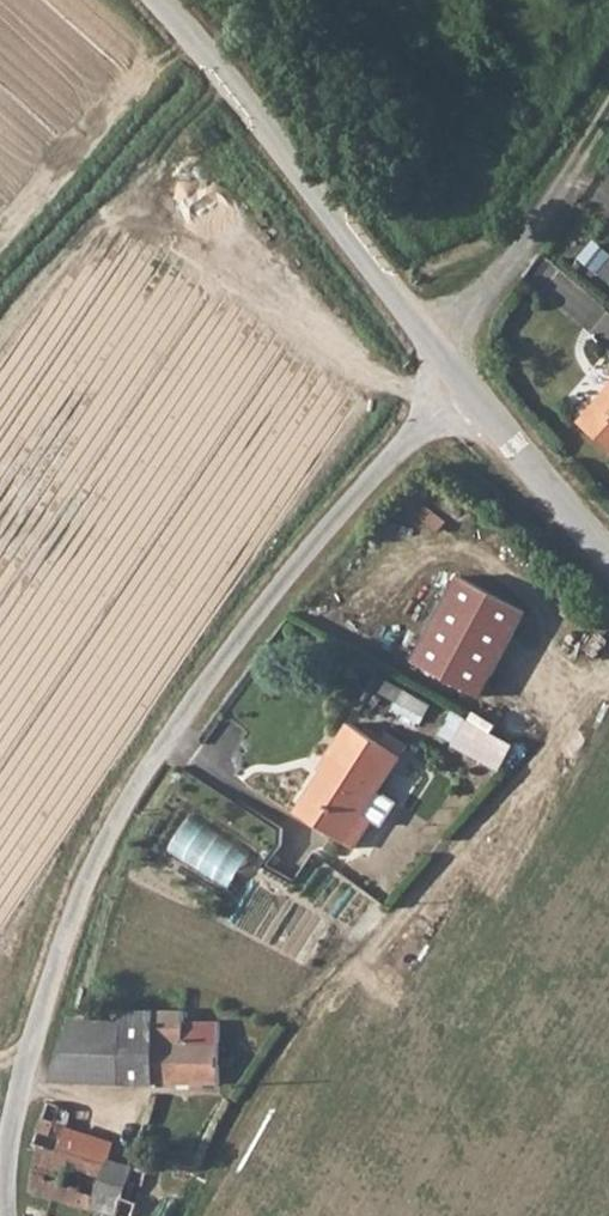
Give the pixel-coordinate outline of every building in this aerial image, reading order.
[(577,419),(608,446),(608,381),(577,419)] [(525,608),(468,573),(417,653),(473,689),(525,608)] [(367,703),(334,747),(343,754),(307,802),(362,839),(391,800),(381,791),(420,738),(367,703)] [(512,740),(464,713),(451,740),(498,766),(512,740)] [(237,886),(256,848),(191,816),(172,854),(237,886)] [(60,1078),(172,1082),(230,1081),(232,1022),(194,1021),(196,1007),(134,1006),(131,1021),(82,1021),(60,1078)] [(77,1106),(53,1100),(40,1141),(115,1162),(116,1159),(121,1142),(72,1131),(77,1106)] [(138,1215),(149,1167),(116,1159),(115,1162),(40,1141),(30,1184),(138,1215)]
